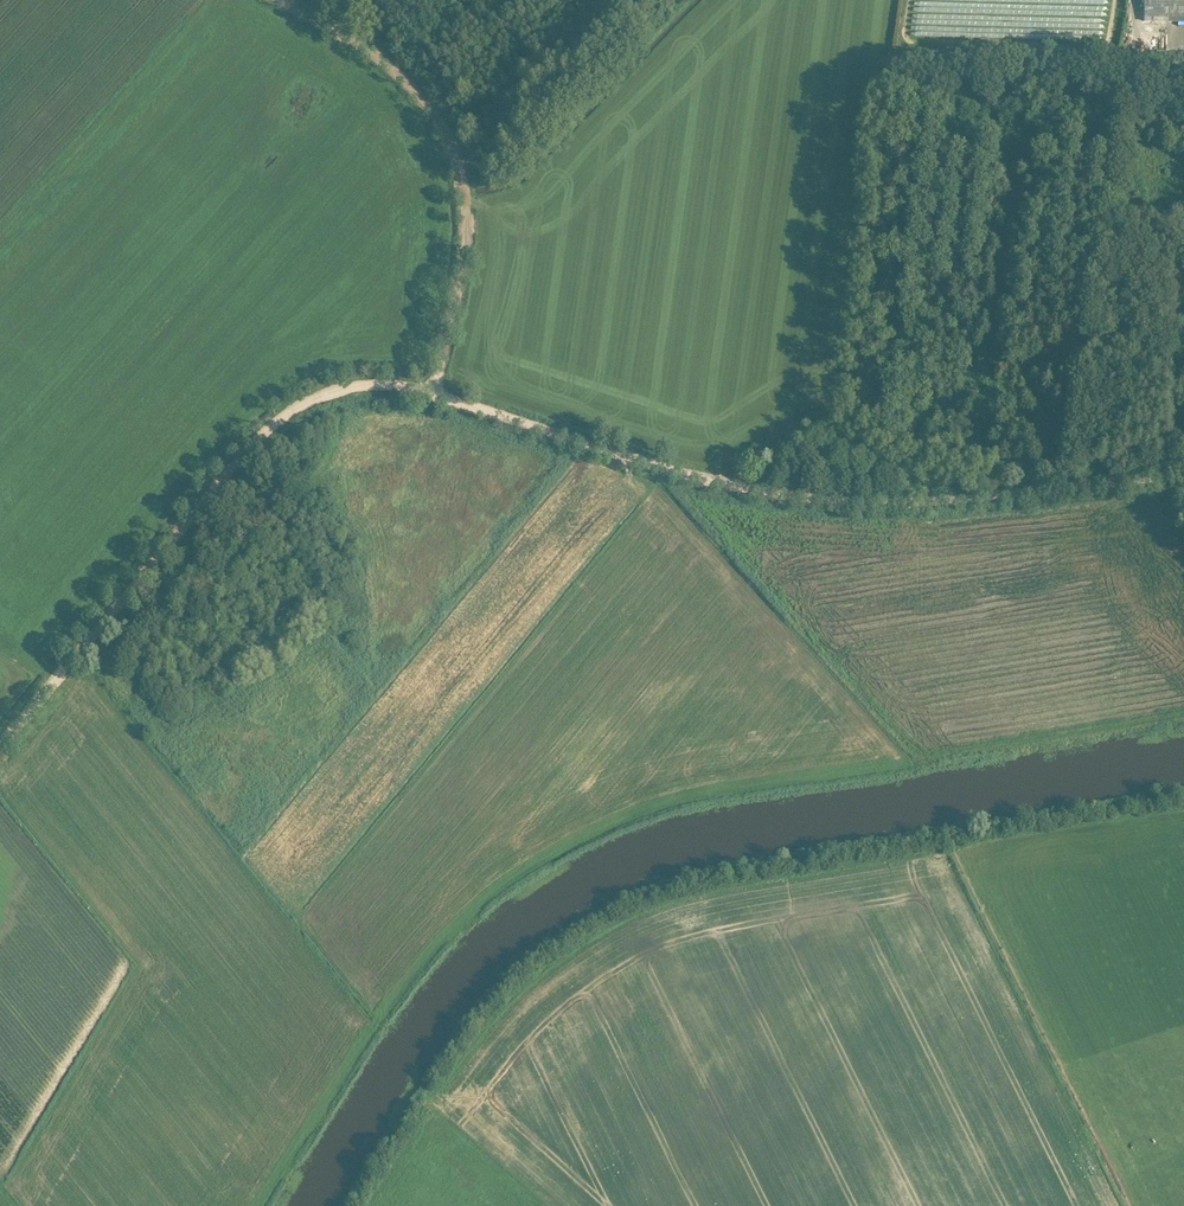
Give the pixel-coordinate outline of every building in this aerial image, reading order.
[(1144,9),(1167,9),(1167,22),(1183,22),(1183,0),(1145,0),(1144,9)]
